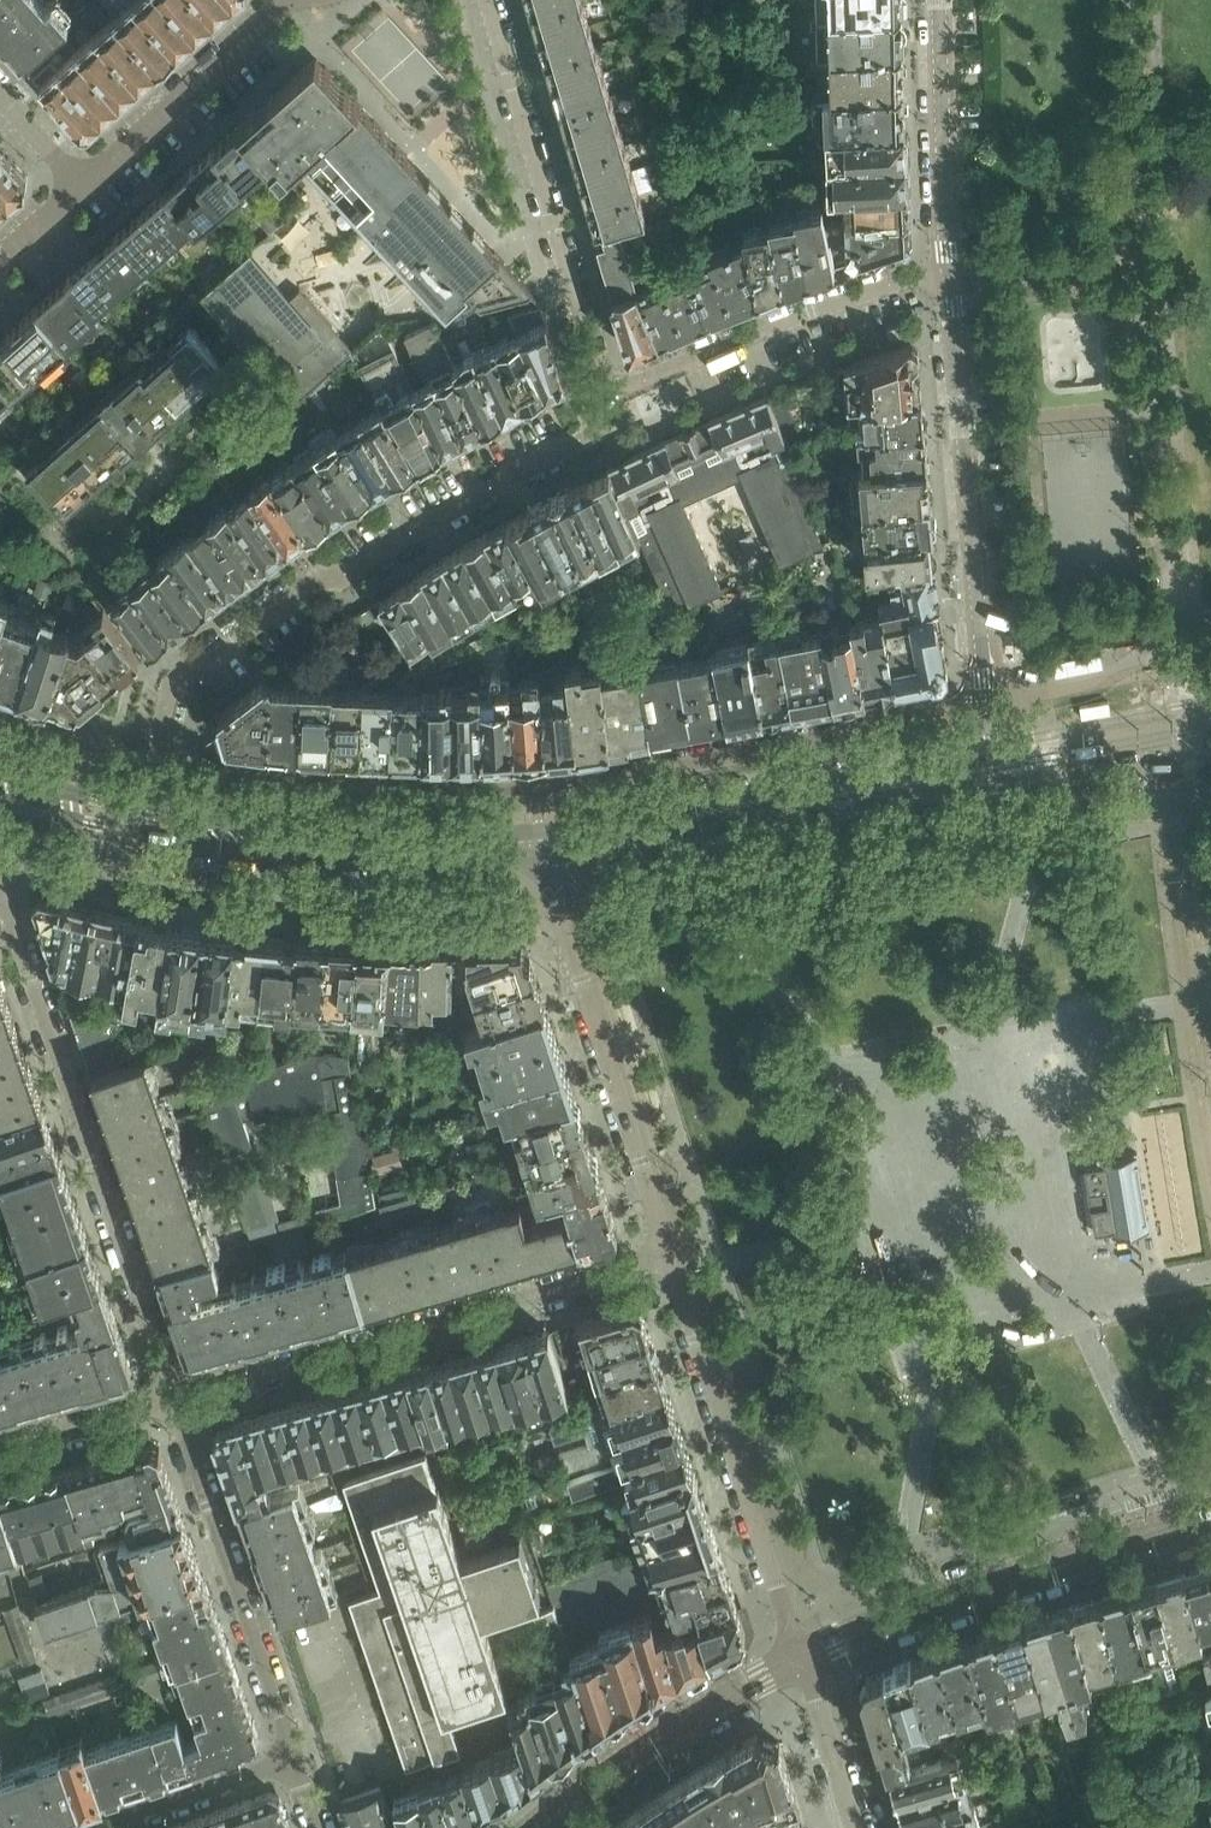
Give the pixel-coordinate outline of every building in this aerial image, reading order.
[(0,19),(0,37),(22,62),(48,40),(70,20),(53,0),(49,4),(45,0),(22,0),(0,19)] [(22,0),(0,0),(0,19),(22,0)] [(178,51),(134,0),(115,17),(159,68),(178,51)] [(166,0),(134,0),(178,51),(197,35),(166,0)] [(199,0),(166,0),(197,35),(215,18),(199,0)] [(232,0),(199,0),(215,18),(234,2),(232,0)] [(532,14),(578,0),(528,0),(532,14)] [(532,14),(539,38),(590,23),(583,0),(578,0),(532,14)] [(817,12),(902,8),(902,0),(816,0),(817,12)] [(617,29),(630,26),(624,3),(611,7),(617,29)] [(902,8),(817,12),(812,12),(813,29),(817,29),(818,50),(903,47),(902,8)] [(159,68),(115,17),(96,34),(141,84),(159,68)] [(590,23),(539,38),(546,62),(597,47),(590,23)] [(141,84),(96,34),(77,51),(121,102),(141,84)] [(48,40),(22,62),(41,82),(59,67),(45,50),(52,44),(48,40)] [(597,47),(546,62),(554,88),(605,73),(597,47)] [(903,47),(818,50),(813,50),(814,67),(818,67),(819,88),(904,85),(903,47)] [(121,102),(77,51),(59,67),(103,118),(121,102)] [(416,58),(415,56),(386,77),(409,109),(448,81),(426,51),(416,58)] [(631,77),(644,73),(638,51),(625,55),(631,77)] [(473,227),(462,214),(464,213),(453,201),(451,203),(440,190),(442,189),(431,177),(429,178),(326,66),(317,56),(306,65),(239,125),(268,158),(283,174),(297,162),(440,318),(466,293),(481,309),(530,297),(533,293),(533,294),(535,293),(484,238),(486,237),(475,225),(473,227)] [(103,118),(59,67),(41,82),(81,128),(91,128),(103,118)] [(605,73),(554,88),(561,113),(612,98),(605,73)] [(904,85),(819,88),(815,89),(815,105),(820,105),(820,126),(829,126),(905,124),(904,85)] [(638,99),(644,121),(657,117),(651,95),(638,99)] [(612,98),(561,113),(568,137),(619,122),(612,98)] [(619,122),(568,137),(575,161),(626,146),(619,122)] [(905,124),(829,126),(830,143),(828,144),(828,157),(830,157),(907,154),(905,124)] [(239,125),(214,147),(243,180),(268,158),(239,125)] [(8,202),(27,185),(28,176),(0,144),(0,193),(8,202)] [(626,146),(575,161),(582,186),(634,171),(626,146)] [(214,147),(190,168),(223,205),(247,184),(243,180),(214,147)] [(907,154),(830,157),(831,175),(829,175),(829,188),(845,188),(908,185),(907,154)] [(687,168),(685,172),(687,183),(692,185),(698,183),(700,179),(697,168),(693,166),(687,168)] [(190,168),(165,190),(192,220),(198,227),(223,205),(190,168)] [(634,171),(582,186),(590,210),(641,195),(634,171)] [(908,185),(845,188),(846,219),(910,216),(908,185)] [(806,188),(792,191),(794,199),(807,197),(806,188)] [(165,190),(141,212),(168,242),(192,220),(165,190)] [(0,193),(0,209),(8,202),(0,193)] [(641,195),(590,210),(596,233),(621,227),(648,219),(641,195)] [(795,209),(796,214),(809,277),(835,268),(832,256),(824,217),(822,204),(795,209)] [(265,209),(256,218),(264,227),(273,219),(265,209)] [(141,212),(116,234),(146,267),(171,245),(168,242),(141,212)] [(770,219),(772,224),(783,286),(809,277),(796,214),(770,219)] [(906,245),(911,237),(910,216),(846,219),(846,243),(852,262),(906,245)] [(831,218),(824,217),(832,256),(838,254),(831,218)] [(669,220),(658,224),(663,241),(674,238),(669,220)] [(745,230),(747,239),(758,296),(783,286),(772,224),(745,230)] [(621,227),(596,233),(600,245),(599,245),(614,297),(640,289),(639,286),(621,227)] [(116,234),(93,255),(122,288),(146,267),(116,234)] [(747,239),(687,265),(709,316),(758,296),(747,239)] [(253,251),(251,249),(202,293),(298,401),(355,350),(300,288),(289,299),(249,254),(253,251)] [(93,255),(68,277),(97,310),(102,306),(106,310),(126,292),(122,288),(93,255)] [(709,316),(687,265),(664,275),(685,326),(709,316)] [(685,326),(664,275),(639,286),(640,289),(640,288),(641,291),(660,337),(685,326)] [(68,277),(36,306),(68,343),(101,314),(97,310),(68,277)] [(640,288),(640,289),(614,297),(628,344),(637,348),(660,337),(641,291),(640,288)] [(547,318),(542,302),(509,310),(518,332),(547,318)] [(36,306),(3,335),(36,372),(68,343),(36,306)] [(157,311),(149,318),(157,327),(159,329),(167,323),(164,320),(157,311)] [(564,376),(547,318),(518,332),(546,391),(560,385),(564,376)] [(483,425),(455,366),(434,322),(405,336),(425,381),(413,387),(443,446),(444,445),(445,447),(483,425)] [(152,428),(225,363),(219,356),(218,356),(190,325),(174,339),(178,344),(146,372),(142,367),(46,454),(30,468),(64,506),(136,442),(141,448),(157,433),(152,428)] [(443,446),(413,387),(412,387),(384,326),(353,354),(379,398),(419,461),(445,447),(444,445),(443,446)] [(903,326),(890,330),(893,340),(906,335),(903,326)] [(546,391),(518,332),(497,342),(524,402),(546,391)] [(0,338),(0,378),(11,391),(13,392),(36,372),(3,335),(0,338)] [(467,337),(459,341),(465,354),(473,350),(467,337)] [(524,402),(497,342),(474,353),(503,414),(524,402)] [(889,351),(838,369),(841,386),(848,386),(850,406),(862,405),(923,400),(921,380),(916,375),(915,375),(914,366),(915,366),(919,360),(919,350),(913,345),(909,346),(909,345),(889,351)] [(503,414),(474,353),(473,350),(465,354),(468,359),(455,366),(483,425),(503,414)] [(830,381),(828,374),(817,378),(819,385),(830,381)] [(11,391),(0,378),(0,401),(11,391)] [(791,408),(799,405),(794,393),(786,396),(791,408)] [(722,587),(683,499),(744,472),(784,559),(834,537),(799,458),(790,439),(768,396),(712,420),(665,441),(611,467),(630,510),(638,528),(641,535),(659,576),(663,585),(673,609),(722,587)] [(357,412),(360,418),(396,475),(419,461),(379,398),(357,412)] [(923,400),(862,405),(850,406),(852,423),(857,423),(859,436),(925,431),(923,400)] [(333,426),(337,433),(373,489),(396,475),(360,418),(356,421),(352,414),(333,426)] [(925,431),(859,436),(860,450),(866,450),(867,469),(928,465),(925,431)] [(373,489),(337,433),(316,448),(351,502),(373,489)] [(351,502),(316,448),(294,462),(330,516),(351,502)] [(330,516),(294,462),(273,476),(309,531),(330,516)] [(931,499),(928,465),(867,469),(862,469),(850,470),(854,505),(865,504),(931,499)] [(611,467),(589,477),(621,545),(641,535),(638,528),(630,510),(611,467)] [(309,531),(273,476),(251,491),(288,545),(309,531)] [(589,477),(568,488),(600,556),(621,545),(589,477)] [(568,488),(550,498),(583,565),(600,556),(568,488)] [(288,545),(251,491),(229,506),(267,560),(288,545)] [(550,498),(529,509),(562,576),(583,565),(550,498)] [(934,529),(931,499),(865,504),(854,505),(851,505),(855,536),(868,535),(931,530),(934,529)] [(267,560),(229,506),(208,522),(246,575),(267,560)] [(529,509),(508,521),(539,579),(542,587),(562,576),(529,509)] [(508,521),(487,533),(517,590),(539,579),(508,521)] [(246,575),(208,522),(189,536),(228,588),(246,575)] [(931,530),(868,535),(871,567),(893,565),(929,561),(934,561),(933,558),(936,552),(935,545),(932,540),(931,530)] [(487,533),(466,545),(496,602),(517,590),(487,533)] [(228,588),(189,536),(168,551),(207,604),(228,588)] [(466,545),(444,558),(474,615),(496,602),(466,545)] [(207,604),(168,551),(161,557),(165,563),(153,572),(188,618),(207,604)] [(444,558),(424,571),(454,628),(474,615),(444,558)] [(929,561),(893,565),(895,576),(895,578),(891,587),(892,598),(880,601),(883,615),(898,685),(939,677),(944,675),(945,674),(947,671),(948,668),(948,664),(946,661),(944,658),(942,652),(945,650),(943,643),(941,642),(939,634),(945,632),(940,607),(937,607),(936,600),(941,599),(937,578),(932,579),(930,572),(931,572),(929,561)] [(188,618),(153,572),(148,565),(141,572),(145,578),(134,587),(169,632),(188,618)] [(403,584),(430,635),(433,641),(454,628),(424,571),(403,584)] [(625,598),(663,585),(659,576),(621,590),(625,598)] [(40,577),(34,592),(47,597),(53,581),(40,577)] [(169,632),(134,587),(129,581),(121,587),(126,593),(114,602),(150,648),(169,632)] [(403,584),(381,599),(386,608),(411,647),(430,635),(403,584)] [(584,612),(603,605),(599,595),(581,602),(584,612)] [(7,609),(10,599),(0,596),(0,627),(7,609)] [(381,599),(358,614),(364,623),(386,608),(381,599)] [(0,627),(0,683),(18,688),(40,622),(7,609),(0,627)] [(86,634),(87,636),(118,674),(141,655),(126,636),(104,610),(86,624),(86,634)] [(40,622),(18,688),(49,698),(69,637),(70,632),(53,626),(57,616),(43,611),(40,622)] [(853,621),(855,629),(867,691),(898,685),(883,615),(853,621)] [(537,643),(564,642),(563,624),(536,625),(537,643)] [(787,627),(781,634),(796,706),(836,698),(822,629),(811,631),(807,627),(802,628),(798,625),(787,627)] [(842,625),(822,629),(836,698),(867,691),(855,629),(846,631),(842,625)] [(334,668),(335,630),(318,641),(319,667),(334,668)] [(767,641),(751,644),(765,712),(796,706),(781,634),(767,637),(767,641)] [(118,674),(87,636),(81,642),(69,637),(49,698),(78,707),(118,674)] [(652,733),(640,666),(620,669),(616,636),(598,638),(602,672),(601,672),(610,741),(652,733)] [(477,639),(466,645),(471,654),(482,648),(477,639)] [(765,712),(751,644),(750,640),(713,646),(728,719),(765,712)] [(693,726),(728,719),(713,646),(690,651),(691,657),(662,662),(640,666),(652,733),(693,726)] [(437,662),(433,655),(426,660),(430,667),(437,662)] [(304,675),(305,664),(297,663),(297,675),(304,675)] [(565,665),(567,676),(576,746),(600,742),(610,741),(601,672),(582,674),(580,663),(565,665)] [(219,715),(226,739),(271,744),(274,682),(270,676),(219,715)] [(553,683),(538,685),(545,750),(576,746),(567,676),(553,678),(553,683)] [(523,686),(508,687),(513,752),(545,750),(538,685),(537,679),(523,680),(523,686)] [(304,683),(274,682),(271,744),(301,747),(304,683)] [(494,688),(479,689),(483,754),(513,752),(508,687),(508,682),(494,683),(494,688)] [(333,684),(304,683),(301,747),(331,750),(333,686),(333,684)] [(423,690),(423,694),(423,754),(452,754),(451,690),(451,684),(440,685),(440,690),(423,690)] [(468,689),(451,690),(452,754),(483,754),(479,689),(479,684),(467,684),(468,689)] [(362,688),(333,686),(331,750),(360,752),(362,688)] [(393,689),(362,688),(360,752),(390,753),(393,692),(393,689)] [(423,694),(393,692),(390,753),(423,754),(423,694)] [(81,907),(41,896),(34,903),(57,969),(58,969),(70,971),(81,907)] [(81,907),(70,971),(69,975),(99,981),(111,913),(81,907)] [(140,920),(111,913),(99,981),(98,985),(116,989),(116,988),(127,991),(140,920)] [(172,925),(140,920),(127,991),(126,998),(159,1003),(172,925)] [(205,930),(172,925),(159,1003),(159,1005),(193,1011),(205,930)] [(237,933),(205,930),(193,1011),(227,1016),(229,1002),(237,933)] [(248,935),(237,933),(229,1002),(237,1002),(237,1011),(258,1013),(265,936),(248,935)] [(296,939),(265,936),(258,1013),(282,1015),(282,1006),(290,1007),(290,1004),(296,939)] [(326,942),(296,939),(290,1004),(321,1006),(326,942)] [(358,944),(326,942),(321,1006),(352,1009),(358,944)] [(390,945),(358,944),(352,1009),(384,1011),(390,945)] [(420,946),(390,945),(384,1011),(400,1012),(399,1024),(416,1026),(417,1014),(417,1006),(420,1006),(420,946)] [(486,946),(453,946),(453,960),(468,961),(467,967),(476,993),(536,974),(531,958),(526,956),(522,945),(486,946)] [(453,946),(420,946),(420,1006),(417,1006),(417,1014),(435,1015),(436,1002),(452,1003),(453,960),(453,946)] [(536,974),(476,993),(486,1023),(545,1004),(536,974)] [(43,1104),(0,979),(0,1119),(43,1104)] [(486,1023),(479,1025),(467,1029),(471,1042),(482,1039),(487,1055),(555,1035),(545,1004),(486,1023)] [(89,1024),(77,1028),(87,1059),(91,1069),(92,1073),(92,1074),(126,1062),(126,1061),(119,1041),(114,1026),(93,1034),(89,1024)] [(555,1035),(487,1055),(493,1071),(481,1075),(485,1089),(565,1065),(555,1035)] [(183,1043),(169,1047),(186,1099),(200,1094),(183,1043)] [(362,1134),(348,1054),(312,1052),(200,1090),(222,1155),(253,1145),(244,1119),(255,1116),(326,1104),(342,1202),(318,1208),(320,1220),(376,1204),(371,1170),(368,1170),(366,1155),(362,1134)] [(92,1074),(150,1243),(158,1265),(214,1250),(147,1055),(126,1062),(92,1074)] [(565,1065),(485,1089),(490,1103),(507,1098),(512,1114),(575,1096),(565,1065)] [(575,1096),(512,1114),(521,1143),(584,1125),(575,1096)] [(0,1119),(0,1152),(53,1133),(46,1112),(43,1104),(0,1119)] [(584,1125),(521,1143),(530,1170),(593,1152),(584,1125)] [(372,1132),(362,1134),(366,1155),(376,1154),(372,1132)] [(0,1152),(0,1177),(2,1176),(60,1155),(53,1133),(0,1152)] [(485,1139),(467,1144),(471,1157),(489,1152),(485,1139)] [(400,1150),(374,1157),(380,1175),(405,1167),(400,1150)] [(593,1152),(530,1170),(536,1188),(510,1195),(514,1206),(521,1204),(555,1194),(566,1190),(602,1181),(593,1152)] [(1085,1166),(1085,1167),(1096,1232),(1113,1229),(1114,1235),(1136,1231),(1151,1228),(1138,1152),(1126,1154),(1125,1152),(1123,1152),(1124,1154),(1115,1156),(1115,1154),(1112,1154),(1113,1156),(1101,1158),(1102,1163),(1085,1166)] [(74,1197),(60,1155),(2,1176),(16,1216),(74,1197)] [(501,1179),(497,1168),(485,1171),(483,1166),(474,1169),(474,1171),(479,1185),(501,1179)] [(260,1167),(229,1177),(245,1224),(257,1220),(259,1224),(278,1218),(260,1167)] [(406,1176),(380,1183),(384,1201),(411,1194),(406,1176)] [(602,1181),(566,1190),(571,1211),(581,1245),(612,1236),(617,1228),(602,1181)] [(380,1205),(384,1219),(426,1207),(422,1193),(380,1205)] [(81,1217),(74,1197),(16,1216),(23,1236),(81,1217)] [(527,1224),(521,1204),(514,1206),(508,1208),(508,1207),(350,1252),(366,1308),(581,1245),(571,1211),(527,1224)] [(92,1248),(88,1237),(81,1217),(23,1236),(33,1268),(92,1248)] [(102,1279),(92,1248),(33,1268),(44,1299),(72,1289),(102,1279)] [(215,1250),(214,1250),(158,1265),(188,1352),(196,1356),(231,1346),(215,1289),(203,1292),(199,1277),(221,1271),(215,1250)] [(332,1250),(323,1252),(340,1315),(366,1308),(350,1252),(348,1253),(348,1251),(334,1255),(332,1250)] [(340,1315),(323,1252),(314,1255),(316,1261),(290,1268),(288,1262),(285,1263),(278,1265),(296,1327),(315,1322),(318,1321),(340,1315)] [(278,1265),(274,1266),(270,1268),(271,1273),(255,1278),(271,1334),(296,1327),(278,1265)] [(255,1278),(215,1289),(231,1346),(271,1334),(255,1278)] [(102,1279),(72,1289),(82,1320),(92,1317),(96,1328),(117,1322),(102,1279)] [(634,1305),(575,1322),(584,1352),(594,1349),(650,1332),(643,1309),(634,1305)] [(113,1380),(96,1328),(92,1317),(82,1320),(84,1325),(70,1330),(90,1386),(113,1380)] [(132,1367),(117,1322),(96,1328),(113,1380),(128,1375),(132,1367)] [(90,1386),(70,1330),(68,1324),(59,1327),(61,1333),(47,1337),(67,1393),(90,1386)] [(548,1329),(523,1337),(543,1398),(569,1390),(548,1329)] [(67,1393),(47,1337),(45,1331),(36,1334),(38,1339),(24,1344),(44,1400),(67,1393)] [(650,1332),(594,1349),(600,1367),(580,1374),(583,1384),(603,1378),(608,1376),(660,1360),(650,1332)] [(543,1398),(523,1337),(497,1344),(516,1401),(518,1405),(543,1398)] [(44,1400),(24,1344),(22,1338),(13,1341),(15,1347),(1,1352),(0,1348),(0,1412),(44,1400)] [(516,1401),(497,1344),(473,1351),(493,1408),(516,1401)] [(493,1408),(473,1351),(450,1358),(469,1414),(493,1408)] [(469,1414),(450,1358),(430,1364),(448,1420),(469,1414)] [(660,1360),(608,1376),(603,1378),(609,1396),(589,1403),(592,1412),(668,1387),(660,1360)] [(448,1420),(430,1364),(408,1370),(426,1423),(427,1426),(448,1420)] [(408,1370),(384,1377),(401,1430),(426,1423),(408,1370)] [(384,1377),(359,1384),(376,1437),(401,1430),(384,1377)] [(359,1384),(333,1391),(351,1444),(376,1437),(359,1384)] [(614,1436),(677,1414),(668,1387),(592,1412),(551,1426),(554,1437),(556,1441),(610,1424),(614,1436)] [(333,1391),(308,1399),(325,1452),(351,1444),(333,1391)] [(308,1399),(285,1405),(306,1467),(314,1465),(312,1456),(325,1452),(308,1399)] [(285,1405),(265,1411),(282,1464),(295,1461),(297,1469),(306,1467),(285,1405)] [(265,1411),(239,1419),(264,1496),(290,1487),(282,1464),(265,1411)] [(623,1463),(686,1442),(677,1414),(614,1436),(560,1454),(563,1464),(565,1470),(619,1452),(623,1463)] [(239,1419),(220,1424),(216,1433),(240,1504),(264,1496),(239,1419)] [(540,1440),(537,1431),(525,1436),(527,1444),(540,1440)] [(631,1491),(695,1469),(686,1442),(623,1463),(569,1481),(574,1497),(628,1479),(631,1491)] [(152,1443),(136,1448),(154,1503),(177,1496),(160,1448),(152,1443)] [(136,1448),(110,1455),(126,1502),(140,1498),(143,1506),(154,1503),(136,1448)] [(482,1618),(538,1598),(539,1599),(541,1599),(521,1539),(518,1540),(519,1541),(462,1560),(438,1489),(440,1489),(439,1486),(438,1487),(426,1454),(347,1481),(347,1480),(345,1480),(381,1588),(350,1598),(351,1600),(352,1600),(358,1618),(407,1762),(406,1762),(407,1765),(462,1747),(461,1744),(460,1744),(448,1711),(508,1690),(507,1688),(506,1688),(482,1618)] [(110,1455),(87,1462),(107,1521),(109,1526),(117,1523),(115,1514),(122,1512),(126,1504),(126,1502),(110,1455)] [(87,1462),(66,1468),(89,1536),(97,1533),(95,1524),(107,1521),(87,1462)] [(66,1468),(44,1474),(64,1532),(77,1529),(80,1539),(89,1536),(66,1468)] [(695,1469),(631,1491),(637,1508),(628,1511),(632,1522),(640,1519),(704,1498),(695,1469)] [(44,1474),(22,1481),(43,1546),(53,1544),(50,1536),(64,1532),(44,1474)] [(19,1550),(34,1546),(34,1548),(43,1546),(22,1481),(0,1487),(0,1493),(19,1550)] [(248,1525),(308,1505),(301,1484),(290,1487),(264,1496),(240,1504),(248,1525)] [(19,1550),(0,1493),(0,1555),(19,1550)] [(177,1496),(154,1503),(143,1506),(130,1511),(128,1518),(131,1526),(119,1530),(122,1537),(128,1535),(184,1517),(177,1496)] [(704,1498),(640,1519),(646,1536),(637,1538),(641,1549),(649,1547),(713,1525),(704,1498)] [(316,1527),(308,1505),(248,1525),(255,1547),(308,1529),(316,1527)] [(184,1517),(128,1535),(122,1537),(100,1544),(111,1577),(37,1604),(46,1630),(148,1595),(204,1575),(184,1517)] [(713,1525),(649,1547),(654,1563),(646,1565),(650,1577),(656,1575),(721,1552),(713,1525)] [(308,1529),(255,1547),(263,1569),(316,1551),(308,1529)] [(670,1618),(663,1596),(656,1575),(650,1577),(646,1565),(654,1563),(649,1547),(641,1549),(545,1580),(554,1606),(562,1630),(563,1630),(568,1644),(552,1649),(550,1656),(553,1667),(574,1660),(571,1653),(603,1642),(600,1633),(632,1623),(651,1616),(657,1632),(666,1629),(667,1629),(664,1620),(670,1618)] [(331,1571),(323,1549),(263,1569),(271,1592),(331,1571)] [(721,1552),(656,1575),(663,1596),(689,1588),(690,1592),(730,1578),(721,1552)] [(1183,1573),(1198,1628),(1210,1625),(1210,1584),(1207,1566),(1183,1573)] [(278,1612),(338,1592),(331,1571),(271,1592),(278,1612)] [(42,1573),(28,1578),(35,1596),(48,1592),(42,1573)] [(1198,1628),(1183,1573),(1156,1581),(1173,1645),(1200,1637),(1198,1628)] [(211,1595),(204,1575),(148,1595),(155,1615),(211,1595)] [(689,1588),(663,1596),(670,1618),(680,1615),(697,1609),(700,1618),(738,1605),(730,1578),(690,1592),(689,1588)] [(1156,1581),(1129,1589),(1152,1667),(1161,1701),(1186,1694),(1180,1670),(1178,1662),(1176,1655),(1167,1658),(1164,1647),(1173,1645),(1156,1581)] [(1129,1589),(1099,1598),(1120,1670),(1122,1678),(1126,1677),(1123,1668),(1137,1663),(1139,1671),(1152,1667),(1129,1589)] [(228,1644),(211,1595),(155,1615),(172,1663),(177,1662),(228,1644)] [(70,1624),(74,1638),(148,1612),(143,1598),(70,1624)] [(1099,1598),(1070,1606),(1093,1683),(1111,1678),(1110,1673),(1120,1670),(1099,1598)] [(38,1658),(19,1603),(5,1608),(25,1663),(38,1658)] [(738,1605),(700,1618),(701,1623),(713,1654),(742,1638),(746,1629),(738,1605)] [(562,1630),(554,1606),(535,1612),(543,1637),(562,1630)] [(1048,1613),(1077,1714),(1079,1719),(1101,1713),(1093,1683),(1070,1606),(1048,1613)] [(1048,1613),(1024,1621),(1044,1686),(1060,1681),(1063,1692),(1058,1694),(1068,1717),(1077,1714),(1048,1613)] [(680,1615),(670,1618),(664,1620),(667,1629),(666,1629),(672,1644),(668,1646),(678,1674),(713,1654),(701,1623),(693,1626),(690,1624),(685,1625),(684,1624),(683,1624),(680,1615)] [(651,1616),(632,1623),(655,1689),(678,1674),(668,1646),(672,1644),(666,1629),(657,1632),(651,1616)] [(1024,1621),(994,1631),(1017,1703),(1046,1694),(1044,1686),(1024,1621)] [(600,1633),(603,1642),(625,1707),(655,1689),(632,1623),(600,1633)] [(1198,1628),(1200,1637),(1173,1645),(1164,1647),(1167,1658),(1176,1655),(1178,1662),(1203,1655),(1210,1653),(1210,1625),(1198,1628)] [(966,1640),(985,1705),(987,1712),(996,1709),(999,1719),(1020,1713),(1017,1703),(994,1631),(966,1640)] [(966,1640),(938,1649),(958,1713),(985,1705),(966,1640)] [(603,1642),(571,1653),(574,1660),(596,1727),(625,1707),(603,1642)] [(241,1682),(228,1644),(177,1662),(190,1700),(241,1682)] [(938,1649),(910,1660),(929,1724),(930,1724),(958,1715),(958,1713),(938,1649)] [(505,1651),(497,1653),(508,1683),(516,1681),(505,1651)] [(1203,1655),(1178,1662),(1180,1670),(1205,1664),(1207,1672),(1210,1670),(1210,1653),(1203,1655)] [(169,1656),(123,1672),(128,1686),(173,1670),(169,1656)] [(596,1727),(574,1660),(553,1667),(557,1678),(578,1740),(596,1727)] [(910,1660),(883,1671),(902,1734),(930,1726),(930,1724),(929,1724),(910,1660)] [(42,1668),(19,1676),(27,1699),(50,1691),(42,1668)] [(902,1734),(883,1671),(868,1677),(863,1686),(889,1768),(911,1761),(907,1750),(902,1734)] [(117,1674),(52,1696),(44,1699),(49,1713),(122,1688),(117,1674)] [(578,1740),(557,1678),(529,1687),(530,1691),(553,1759),(578,1740)] [(254,1720),(241,1682),(190,1700),(203,1738),(254,1720)] [(553,1759),(530,1691),(519,1694),(520,1700),(511,1703),(520,1729),(524,1743),(535,1773),(553,1759)] [(178,1717),(87,1748),(104,1799),(195,1768),(186,1743),(178,1717)] [(254,1720),(203,1738),(186,1743),(195,1768),(256,1748),(261,1739),(254,1720)] [(999,1723),(1004,1739),(1014,1736),(1011,1725),(1005,1722),(999,1723)] [(943,1726),(933,1729),(940,1749),(951,1746),(943,1726)] [(535,1773),(524,1743),(520,1729),(494,1738),(512,1790),(535,1773)] [(780,1741),(768,1737),(757,1733),(704,1765),(684,1777),(665,1790),(640,1807),(630,1814),(612,1827),(807,1827),(780,1741)] [(512,1790),(494,1738),(467,1747),(489,1812),(507,1795),(512,1790)] [(87,1748),(85,1742),(62,1749),(82,1807),(104,1799),(87,1748)] [(467,1747),(433,1759),(456,1827),(471,1827),(489,1812),(467,1747)] [(918,1747),(907,1750),(911,1761),(911,1762),(922,1759),(918,1747)] [(1111,1748),(1104,1750),(1108,1765),(1115,1763),(1111,1748)] [(62,1749),(0,1771),(0,1779),(2,1784),(8,1801),(17,1827),(20,1827),(82,1807),(62,1749)] [(948,1755),(891,1774),(899,1801),(956,1783),(948,1755)] [(433,1759),(413,1765),(421,1787),(435,1827),(456,1827),(433,1759)] [(956,1783),(899,1801),(907,1826),(964,1808),(956,1783)] [(382,1786),(348,1797),(341,1800),(351,1827),(394,1812),(387,1793),(384,1785),(382,1786)] [(421,1787),(398,1795),(407,1823),(409,1827),(435,1827),(421,1787)] [(209,1813),(215,1827),(251,1827),(287,1815),(280,1796),(271,1792),(209,1813)] [(8,1801),(0,1804),(0,1827),(17,1827),(8,1801)] [(907,1826),(907,1827),(970,1827),(964,1808),(907,1826)] [(186,1821),(189,1827),(215,1827),(209,1813),(186,1821)] [(251,1827),(291,1827),(287,1815),(251,1827)]
